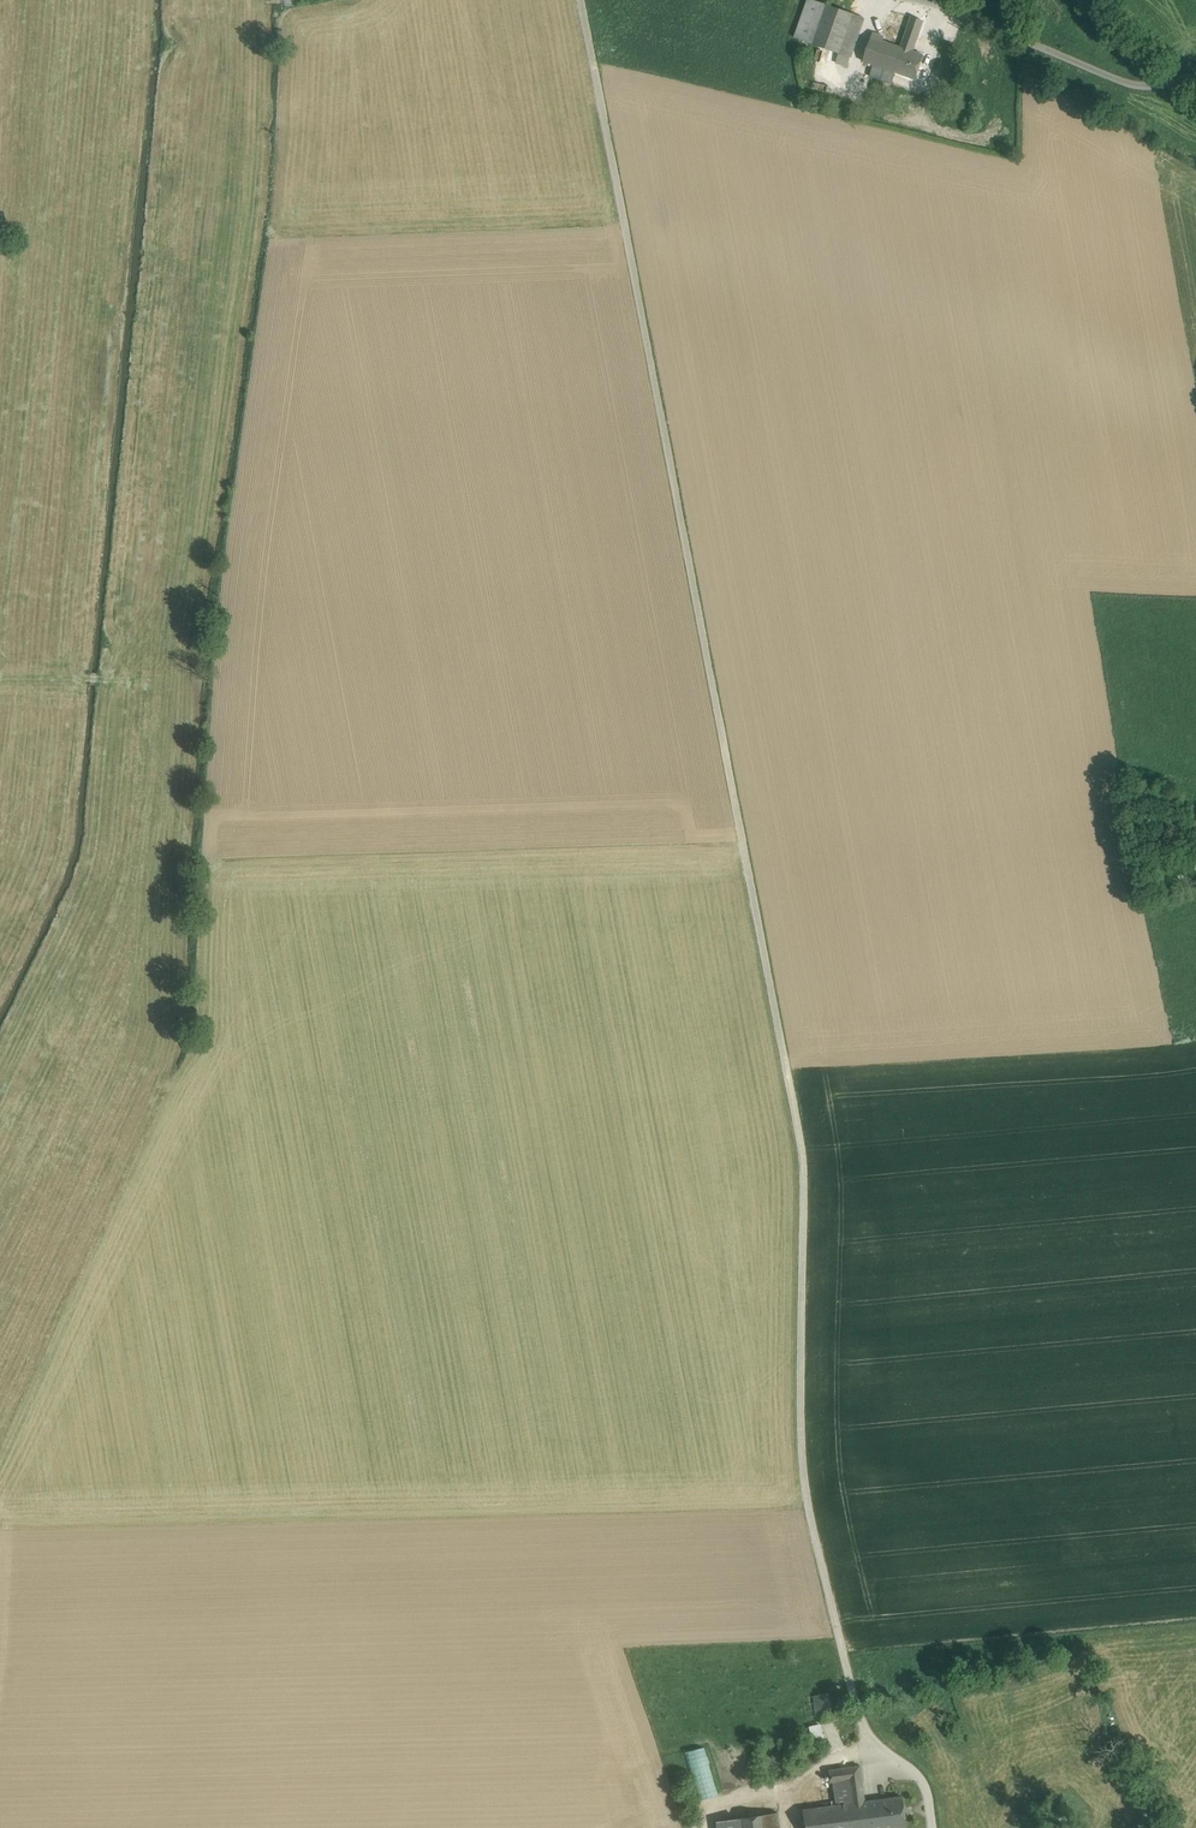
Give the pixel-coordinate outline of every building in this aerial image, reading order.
[(813,0),(808,0),(795,37),(813,44),(827,5),(813,0)] [(854,14),(827,5),(813,44),(839,53),(840,53),(854,14)] [(854,14),(840,53),(851,57),(864,17),(854,14)] [(911,16),(901,47),(904,48),(913,51),(923,21),(911,16)] [(885,36),(873,32),(863,61),(874,65),(896,72),(904,48),(901,47),(883,41),(885,36)] [(954,44),(942,40),(940,48),(952,52),(954,44)] [(913,51),(904,48),(896,72),(916,79),(924,55),(913,51)] [(840,53),(839,53),(836,62),(848,66),(851,57),(840,53)] [(896,72),(874,65),(870,76),(892,84),(896,72)] [(827,1693),(813,1695),(817,1721),(831,1719),(827,1693)] [(822,1722),(808,1726),(811,1740),(826,1737),(822,1722)] [(700,1798),(717,1794),(705,1746),(688,1750),(700,1798)] [(859,1765),(828,1769),(830,1781),(832,1781),(836,1805),(859,1802),(864,1801),(859,1765)] [(859,1802),(863,1827),(891,1827),(905,1826),(901,1796),(864,1801),(859,1802)] [(802,1809),(804,1827),(863,1827),(859,1802),(836,1805),(802,1809)] [(765,1814),(766,1827),(779,1827),(777,1813),(765,1814)] [(737,1818),(738,1827),(766,1827),(765,1814),(737,1818)] [(737,1818),(715,1821),(716,1827),(738,1827),(737,1818)]
